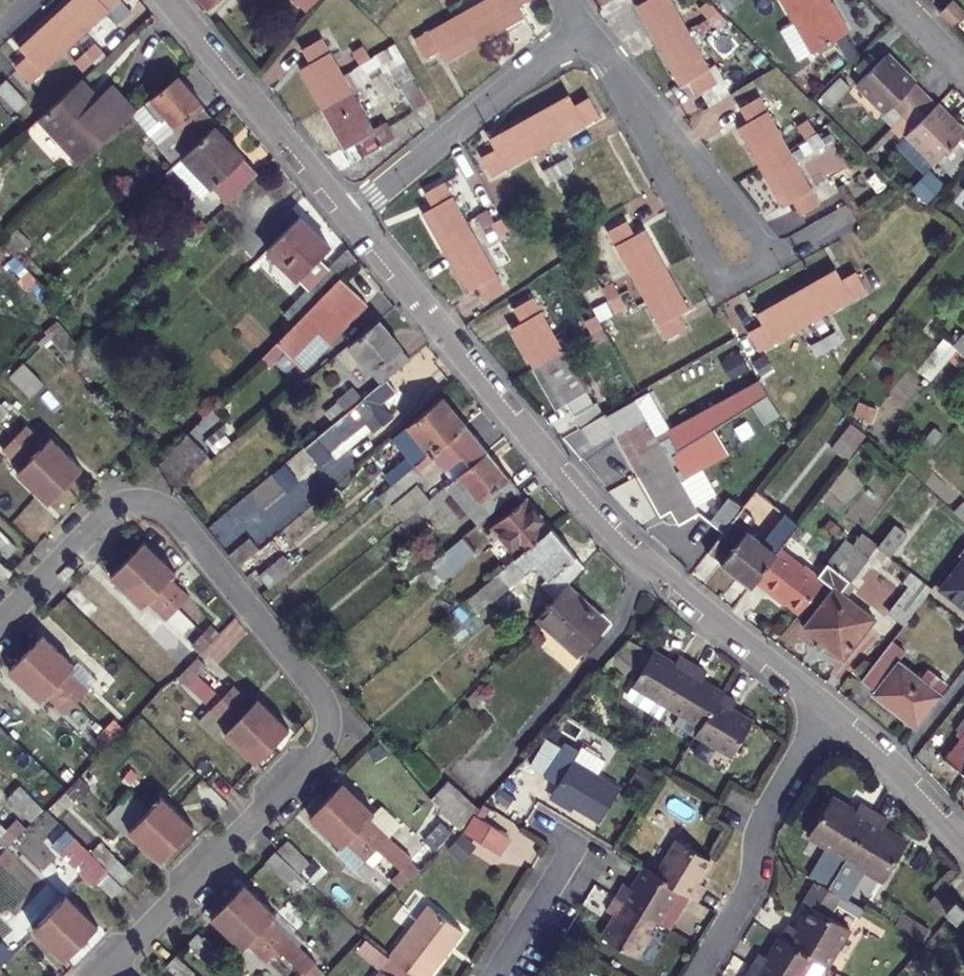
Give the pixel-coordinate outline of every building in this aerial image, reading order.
[(53,14),(77,39),(106,12),(120,26),(135,12),(123,0),(68,0),(53,14)] [(298,16),(315,0),(285,0),(298,16)] [(467,6),(486,39),(526,17),(519,4),(527,0),(478,0),(467,6)] [(657,46),(688,29),(680,13),(676,7),(672,0),(646,0),(635,5),(657,46)] [(680,13),(690,7),(700,2),(698,0),(689,0),(676,7),(680,13)] [(810,55),(845,35),(825,0),(779,0),(810,55)] [(939,16),(953,3),(952,2),(938,15),(939,16)] [(953,3),(939,16),(952,29),(963,18),(963,14),(953,3)] [(447,61),(486,39),(467,6),(451,15),(414,36),(425,55),(439,48),(447,61)] [(726,8),(714,14),(723,32),(735,26),(726,8)] [(77,39),(53,14),(20,45),(29,55),(17,66),(32,82),(77,39)] [(717,82),(688,29),(657,46),(679,85),(691,79),(698,93),(717,82)] [(337,44),(349,64),(360,57),(347,37),(337,44)] [(294,70),(318,108),(335,97),(326,82),(338,75),(315,38),(297,50),(305,63),(294,70)] [(902,121),(925,98),(885,58),(856,87),(885,116),(891,109),(902,121)] [(326,82),(335,97),(347,90),(338,75),(326,82)] [(380,94),(368,75),(357,83),(369,102),(380,94)] [(821,99),(832,110),(851,92),(840,81),(821,99)] [(177,162),(211,129),(169,82),(147,102),(165,121),(169,117),(186,136),(169,153),(177,162)] [(90,105),(75,88),(66,97),(81,114),(90,105)] [(380,143),(347,90),(335,97),(318,108),(343,148),(354,140),(362,154),(380,143)] [(81,114),(66,97),(34,128),(74,170),(128,119),(103,92),(90,105),(81,114)] [(568,93),(529,116),(546,146),(562,137),(600,116),(589,97),(575,105),(568,93)] [(740,127),(761,167),(790,151),(782,135),(761,97),(741,108),(749,122),(740,127)] [(925,98),(902,121),(912,131),(906,137),(934,166),(936,164),(947,176),(963,159),(963,150),(958,144),(963,139),(963,137),(925,98)] [(810,123),(816,136),(826,131),(834,127),(827,114),(810,123)] [(492,177),(546,146),(529,116),(489,139),(495,149),(482,156),(492,177)] [(180,160),(225,207),(252,180),(237,164),(239,161),(211,129),(177,162),(178,163),(180,160)] [(816,136),(812,139),(821,156),(835,149),(826,131),(816,136)] [(820,204),(811,189),(790,151),(761,167),(783,206),(793,200),(802,214),(820,204)] [(927,202),(942,182),(924,169),(909,189),(927,202)] [(476,232),(468,216),(447,177),(427,188),(435,202),(423,208),(445,250),(476,232)] [(811,189),(820,204),(838,195),(834,190),(832,191),(827,180),(811,189)] [(476,232),(445,250),(468,292),(480,285),(487,299),(524,279),(515,263),(498,273),(483,246),(525,222),(513,212),(488,227),(479,210),(468,216),(476,232)] [(357,259),(348,248),(331,266),(322,256),(331,246),(302,216),(270,250),(310,290),(286,315),(295,325),(341,277),(357,259)] [(617,252),(636,285),(668,267),(646,228),(633,236),(625,219),(589,240),(594,247),(599,244),(607,258),(617,252)] [(690,307),(668,267),(636,285),(644,300),(662,330),(646,339),(651,349),(687,328),(679,313),(690,307)] [(835,268),(796,290),(814,320),(829,311),(866,291),(853,271),(841,278),(835,268)] [(341,277),(295,325),(282,338),(262,359),(271,367),(286,351),(304,369),(367,302),(341,277)] [(760,351),(814,320),(796,290),(757,313),(762,324),(749,332),(760,351)] [(511,327),(534,368),(554,356),(546,341),(558,335),(536,293),(517,304),(525,319),(511,327)] [(57,318),(43,331),(69,362),(83,348),(57,318)] [(379,320),(349,345),(381,384),(387,379),(411,359),(379,320)] [(603,328),(577,343),(582,353),(609,337),(607,335),(603,328)] [(963,352),(963,335),(963,334),(953,345),(958,349),(963,354),(963,352)] [(554,356),(566,349),(558,335),(546,341),(554,356)] [(834,357),(824,339),(812,346),(821,364),(834,357)] [(945,364),(958,349),(953,345),(946,339),(933,354),(945,364)] [(587,384),(566,349),(554,356),(534,368),(557,407),(570,399),(578,413),(574,415),(580,426),(604,412),(599,402),(618,392),(613,382),(602,388),(596,379),(587,384)] [(932,381),(945,364),(933,354),(920,370),(932,381)] [(604,412),(580,426),(589,441),(614,427),(639,475),(656,466),(648,449),(661,442),(671,437),(679,452),(682,451),(707,435),(771,395),(758,374),(658,437),(637,397),(607,414),(606,412),(604,412)] [(346,413),(303,449),(320,468),(332,458),(328,454),(364,424),(372,434),(383,424),(385,426),(393,419),(381,405),(396,392),(387,379),(381,384),(363,399),(346,413)] [(346,413),(363,399),(353,388),(337,402),(346,413)] [(443,397),(397,435),(412,453),(385,476),(393,485),(414,467),(466,423),(443,397)] [(8,414),(0,405),(0,422),(8,414)] [(210,413),(157,468),(176,488),(211,458),(200,446),(220,424),(210,413)] [(414,467),(421,476),(437,462),(452,480),(488,449),(466,423),(414,467)] [(847,460),(862,434),(847,424),(831,451),(847,460)] [(14,438),(63,488),(81,471),(49,440),(44,445),(25,426),(14,438)] [(713,445),(707,435),(682,451),(679,452),(685,463),(713,445)] [(63,488),(14,438),(2,450),(20,468),(15,474),(46,505),(63,488)] [(698,514),(661,442),(648,449),(656,466),(639,475),(660,515),(672,509),(680,524),(698,514)] [(452,480),(431,498),(439,509),(461,490),(474,504),(480,498),(492,513),(521,488),(488,449),(452,480)] [(421,476),(414,467),(393,485),(376,498),(383,508),(421,476)] [(400,501),(411,515),(428,500),(417,487),(400,501)] [(498,537),(516,558),(552,528),(525,498),(492,526),(494,530),(487,535),(492,542),(498,537)] [(777,555),(761,541),(734,519),(708,552),(751,587),(758,579),(777,555)] [(894,558),(906,533),(890,525),(878,551),(894,558)] [(782,549),(788,540),(773,527),(761,541),(777,555),(782,549)] [(516,558),(479,589),(486,598),(510,578),(509,575),(518,567),(525,575),(536,566),(547,580),(556,574),(565,586),(568,583),(583,566),(552,528),(516,558)] [(855,543),(826,580),(837,589),(806,625),(805,628),(845,660),(877,619),(843,591),(880,546),(864,532),(855,543)] [(463,537),(431,564),(444,579),(475,552),(463,537)] [(826,580),(855,543),(849,538),(820,574),(826,580)] [(140,539),(124,556),(174,605),(185,594),(166,575),(172,569),(140,539)] [(249,540),(229,557),(239,569),(259,551),(249,540)] [(805,566),(782,549),(777,555),(758,579),(779,595),(781,593),(802,610),(826,580),(820,574),(807,564),(805,566)] [(162,617),(174,605),(124,556),(106,573),(137,604),(143,599),(162,617)] [(267,589),(289,571),(278,559),(258,577),(267,589)] [(963,603),(963,560),(943,586),(963,603)] [(908,619),(930,591),(932,589),(918,578),(891,611),(905,623),(908,619)] [(586,602),(568,583),(565,586),(539,615),(580,652),(606,624),(584,604),(586,602)] [(908,619),(905,623),(892,640),(902,648),(919,627),(908,619)] [(206,623),(197,633),(206,641),(215,632),(206,623)] [(151,635),(173,656),(182,647),(159,626),(151,635)] [(187,642),(196,651),(206,641),(197,633),(187,642)] [(28,653),(78,702),(90,690),(71,672),(76,666),(45,636),(28,653)] [(923,720),(943,695),(936,688),(943,680),(929,669),(922,678),(900,661),(907,652),(902,648),(892,640),(861,679),(876,691),(873,694),(908,721),(915,712),(923,720)] [(78,702),(28,653),(11,670),(43,701),(48,696),(67,714),(78,702)] [(656,717),(663,705),(689,663),(678,657),(672,666),(652,653),(632,686),(626,694),(628,700),(656,717)] [(187,667),(186,668),(195,676),(204,667),(195,658),(187,667)] [(689,663),(663,705),(675,712),(668,723),(691,739),(694,735),(699,727),(720,693),(700,682),(705,673),(689,663)] [(186,668),(176,677),(185,686),(195,676),(186,668)] [(232,686),(220,697),(226,702),(271,746),(288,729),(256,698),(251,704),(232,686)] [(734,702),(720,693),(699,727),(694,735),(730,759),(750,725),(728,712),(734,702)] [(226,702),(220,697),(209,710),(228,728),(223,733),(254,764),(271,746),(226,702)] [(916,728),(923,720),(915,712),(908,721),(916,728)] [(959,730),(961,733),(958,736),(962,740),(946,760),(963,774),(963,723),(959,730)] [(106,730),(97,739),(105,748),(115,738),(106,730)] [(556,785),(551,794),(598,823),(619,790),(596,776),(605,762),(581,748),(578,753),(564,744),(543,776),(556,785)] [(444,817),(464,799),(450,781),(430,800),(444,817)] [(378,849),(389,837),(370,818),(376,813),(344,782),(327,799),(378,849)] [(138,783),(126,795),(132,800),(177,844),(194,827),(162,796),(157,802),(138,783)] [(132,800),(126,795),(115,807),(134,825),(129,831),(160,861),(177,844),(132,800)] [(378,849),(327,799),(310,817),(341,847),(347,842),(366,861),(378,849)] [(471,816),(475,812),(464,799),(444,817),(456,832),(471,816)] [(808,838),(845,860),(874,813),(861,806),(856,814),(832,799),(808,838)] [(874,813),(845,860),(884,884),(908,845),(885,831),(890,823),(874,813)] [(505,838),(471,816),(460,834),(495,855),(505,838)] [(6,829),(16,838),(25,828),(16,819),(6,829)] [(6,847),(16,838),(6,829),(0,836),(0,842),(6,847)] [(75,842),(63,854),(105,898),(128,876),(113,860),(102,871),(75,842)] [(676,890),(695,902),(705,887),(696,881),(707,862),(675,842),(654,876),(676,890)] [(5,848),(0,853),(0,862),(5,866),(14,857),(5,848)] [(297,872),(276,851),(263,864),(283,885),(297,872)] [(410,862),(400,871),(409,880),(419,871),(410,862)] [(621,886),(613,898),(655,924),(676,890),(654,876),(643,869),(629,892),(621,886)] [(400,890),(409,880),(400,871),(391,881),(400,890)] [(44,882),(32,894),(83,942),(100,925),(68,895),(63,900),(44,882)] [(245,885),(228,901),(278,951),(290,940),(271,921),(276,916),(245,885)] [(793,926),(784,939),(815,958),(829,967),(862,912),(825,891),(818,886),(808,902),(814,906),(801,930),(793,926)] [(945,910),(955,899),(941,887),(932,898),(945,910)] [(83,942),(32,894),(21,906),(40,925),(35,930),(67,960),(83,942)] [(633,960),(655,924),(613,898),(604,913),(613,919),(600,939),(633,960)] [(942,913),(945,910),(932,898),(930,902),(942,913)] [(963,908),(963,907),(955,899),(945,910),(951,915),(955,918),(963,908)] [(278,951),(228,901),(211,919),(242,950),(247,944),(266,963),(278,951)] [(389,957),(414,975),(429,975),(462,932),(428,906),(389,957)] [(903,925),(900,930),(924,945),(931,933),(913,922),(909,928),(903,925)] [(187,942),(204,959),(213,949),(197,932),(187,942)] [(755,967),(768,975),(804,975),(815,958),(784,939),(772,959),(763,954),(755,967)] [(320,975),(312,966),(302,975),(320,975)] [(755,967),(750,975),(768,975),(755,967)]
